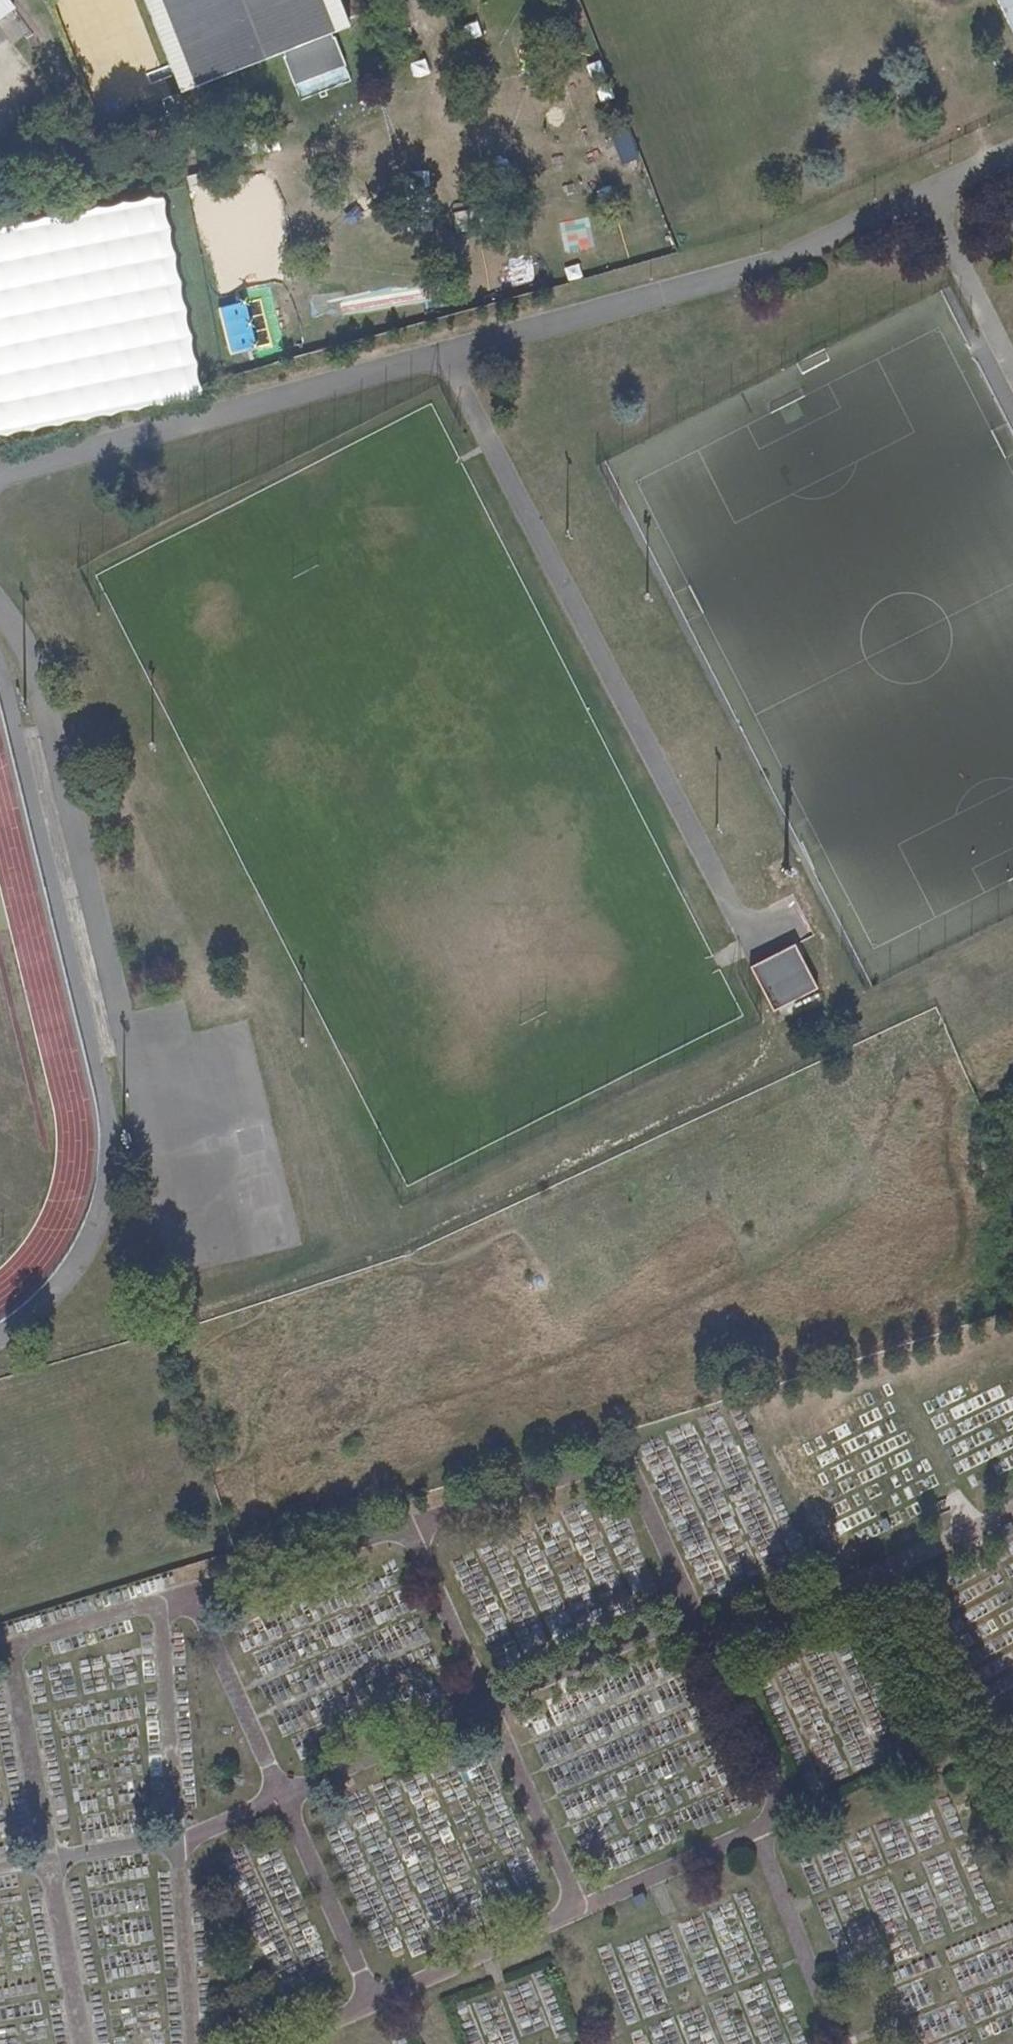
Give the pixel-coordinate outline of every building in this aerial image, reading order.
[(15,8),(9,0),(0,0),(0,20),(15,8)] [(181,92),(284,52),(285,56),(284,57),(295,86),(345,66),(334,37),(332,38),(330,34),(349,26),(339,0),(145,0),(181,92)] [(1012,27),(1012,0),(1000,0),(1012,27)] [(621,164),(638,156),(626,131),(609,138),(621,164)] [(0,239),(0,436),(193,397),(155,208),(0,239)] [(823,986),(800,942),(757,966),(779,1010),(823,986)] [(236,1132),(241,1154),(265,1149),(261,1127),(236,1132)]
